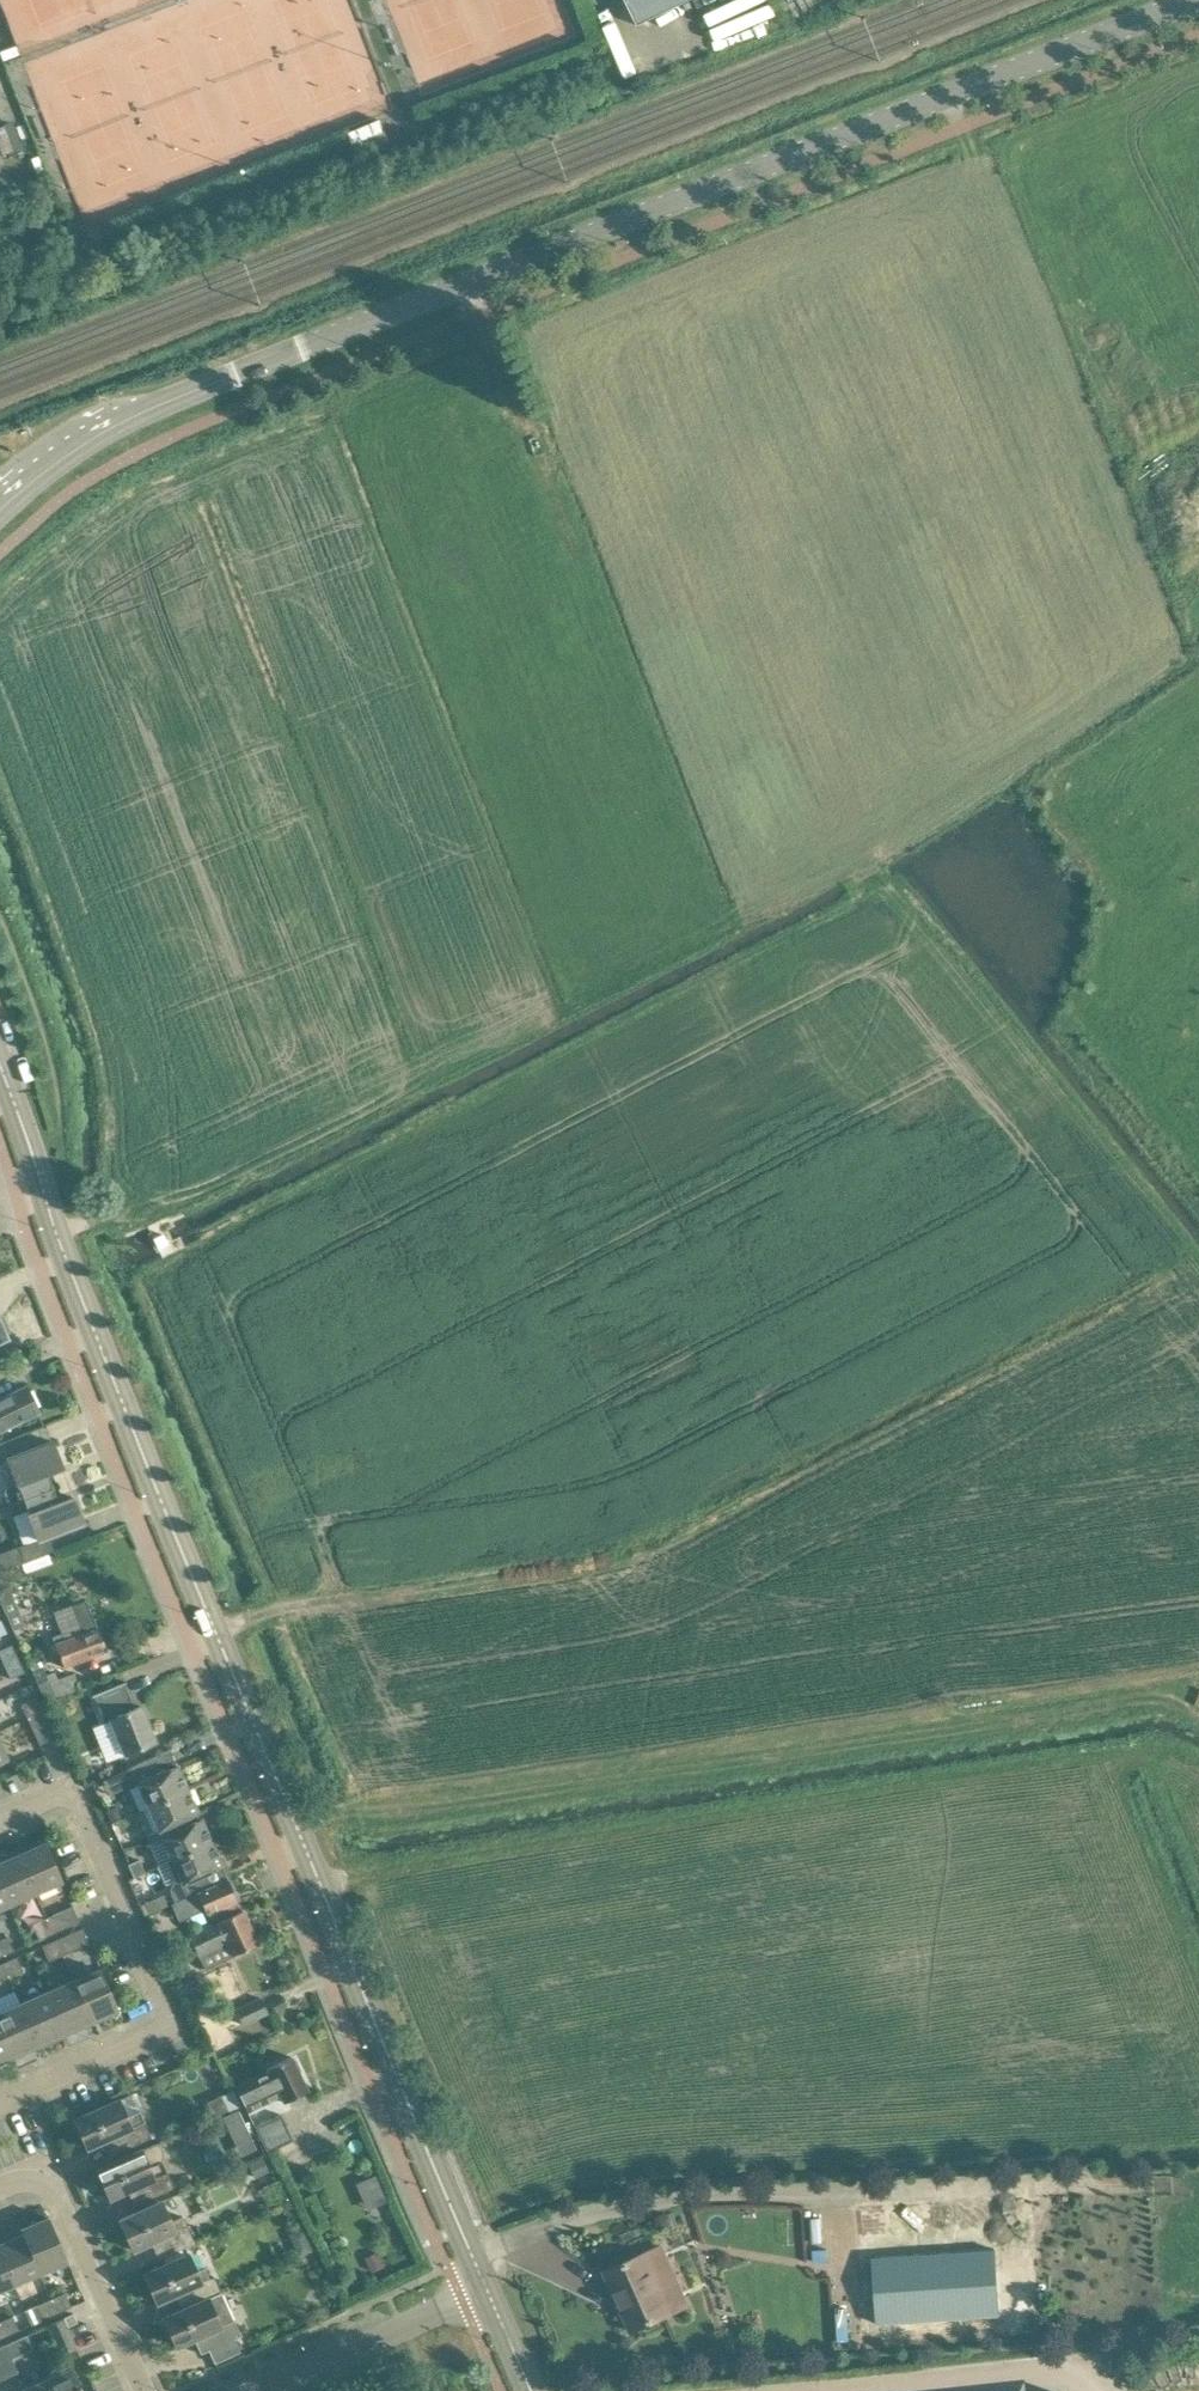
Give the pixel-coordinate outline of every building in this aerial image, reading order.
[(638,25),(689,0),(625,0),(638,25)] [(15,67),(23,93),(36,89),(28,63),(15,67)] [(355,135),(362,160),(398,150),(391,124),(355,135)] [(0,127),(0,151),(2,155),(14,150),(4,125),(0,127)] [(6,1338),(4,1333),(9,1331),(2,1316),(0,1317),(0,1341),(6,1338)] [(0,1400),(0,1430),(17,1421),(38,1411),(26,1387),(5,1397),(0,1400)] [(52,1488),(46,1473),(62,1467),(52,1441),(7,1458),(16,1481),(6,1484),(4,1494),(8,1505),(23,1499),(52,1488)] [(52,1488),(23,1499),(8,1505),(12,1516),(27,1510),(38,1540),(83,1523),(73,1497),(58,1503),(52,1488)] [(24,1562),(18,1546),(0,1553),(0,1571),(24,1562)] [(53,1638),(65,1669),(106,1651),(85,1600),(54,1613),(63,1634),(53,1638)] [(3,1666),(17,1659),(11,1646),(0,1651),(0,1660),(3,1666)] [(23,1673),(17,1659),(3,1666),(9,1679),(23,1673)] [(46,1676),(56,1699),(78,1690),(72,1674),(57,1681),(53,1673),(46,1676)] [(155,1742),(141,1706),(134,1709),(124,1684),(126,1683),(125,1681),(91,1695),(92,1697),(94,1696),(104,1722),(110,1720),(124,1754),(155,1742)] [(21,1705),(27,1719),(43,1712),(37,1698),(21,1705)] [(54,1738),(43,1712),(27,1719),(39,1745),(54,1738)] [(169,1749),(131,1767),(103,1780),(111,1794),(128,1786),(139,1810),(187,1788),(169,1749)] [(198,1812),(187,1788),(139,1810),(140,1812),(138,1813),(148,1836),(163,1830),(165,1835),(181,1828),(178,1821),(194,1814),(198,1812)] [(197,1820),(194,1814),(178,1821),(181,1828),(165,1835),(161,1837),(172,1860),(212,1842),(201,1819),(197,1820)] [(43,1838),(15,1850),(34,1893),(62,1881),(43,1838)] [(228,1878),(212,1842),(172,1860),(181,1879),(173,1885),(172,1886),(172,1890),(172,1893),(176,1901),(189,1896),(228,1878)] [(15,1850),(0,1857),(0,1889),(7,1905),(34,1893),(15,1850)] [(129,1865),(134,1877),(145,1873),(140,1860),(129,1865)] [(238,1900),(228,1878),(189,1896),(176,1901),(171,1904),(179,1921),(204,1909),(207,1914),(238,1900)] [(170,1893),(145,1903),(149,1913),(174,1902),(170,1893)] [(72,1906),(44,1918),(51,1934),(79,1922),(72,1906)] [(258,1944),(242,1910),(188,1935),(198,1957),(227,1944),(233,1956),(258,1944)] [(51,1934),(44,1918),(31,1924),(37,1940),(51,1934)] [(82,1928),(54,1940),(60,1956),(89,1944),(82,1928)] [(0,1939),(0,1956),(12,1951),(6,1937),(0,1939)] [(60,1956),(54,1940),(40,1946),(47,1962),(60,1956)] [(15,1958),(1,1964),(6,1977),(20,1971),(15,1958)] [(100,1968),(71,1981),(90,2024),(118,2011),(100,1968)] [(197,1978),(184,1984),(192,2001),(205,1996),(197,1978)] [(90,2024),(71,1981),(45,1992),(64,2035),(90,2024)] [(64,2035),(45,1992),(19,2003),(38,2047),(64,2035)] [(235,2009),(243,2025),(267,2013),(260,1997),(235,2009)] [(19,2003),(0,2012),(0,2032),(11,2058),(38,2047),(19,2003)] [(0,2032),(0,2063),(11,2058),(0,2032)] [(268,2071),(235,2086),(248,2111),(265,2103),(281,2095),(284,2102),(308,2091),(291,2056),(267,2068),(268,2071)] [(111,2155),(151,2137),(139,2111),(126,2116),(118,2099),(74,2119),(87,2147),(111,2137),(117,2151),(111,2154),(111,2155)] [(248,2163),(266,2155),(248,2113),(229,2122),(248,2163)] [(267,2152),(293,2140),(280,2114),(254,2126),(267,2152)] [(162,2161),(161,2161),(162,2150),(159,2141),(96,2169),(109,2198),(133,2187),(139,2202),(133,2204),(134,2205),(174,2187),(162,2161)] [(263,2157),(249,2163),(255,2178),(270,2171),(263,2157)] [(364,2188),(374,2215),(394,2208),(384,2180),(364,2188)] [(163,2257),(195,2243),(182,2216),(170,2222),(161,2201),(119,2219),(133,2250),(155,2240),(163,2257)] [(20,2228),(22,2234),(23,2233),(40,2273),(67,2261),(48,2217),(20,2228)] [(303,2228),(289,2234),(299,2256),(313,2250),(303,2228)] [(23,2233),(22,2234),(0,2243),(0,2252),(13,2284),(40,2273),(23,2233)] [(995,2248),(872,2257),(877,2324),(999,2315),(995,2248)] [(0,2252),(0,2289),(13,2284),(0,2252)] [(646,2253),(604,2271),(612,2289),(619,2286),(629,2308),(622,2311),(630,2330),(644,2324),(647,2331),(660,2324),(658,2318),(672,2312),(646,2253)] [(180,2292),(187,2307),(221,2292),(214,2276),(209,2278),(204,2267),(195,2271),(188,2254),(144,2274),(156,2302),(180,2292)] [(65,2292),(50,2299),(57,2313),(71,2306),(65,2292)] [(241,2336),(229,2309),(221,2292),(187,2307),(163,2318),(176,2346),(193,2338),(200,2354),(208,2350),(214,2363),(240,2352),(234,2339),(241,2336)] [(57,2313),(50,2299),(36,2305),(25,2310),(31,2324),(57,2313)] [(77,2322),(73,2313),(64,2318),(68,2326),(77,2322)] [(0,2323),(0,2327),(4,2337),(18,2331),(12,2317),(0,2323)] [(61,2353),(75,2347),(62,2318),(48,2325),(61,2353)] [(18,2364),(41,2360),(37,2342),(15,2347),(18,2364)] [(0,2347),(0,2370),(4,2379),(18,2373),(5,2345),(0,2347)] [(47,2378),(52,2390),(82,2390),(71,2367),(47,2378)] [(47,2378),(22,2390),(23,2390),(52,2390),(47,2378)]
